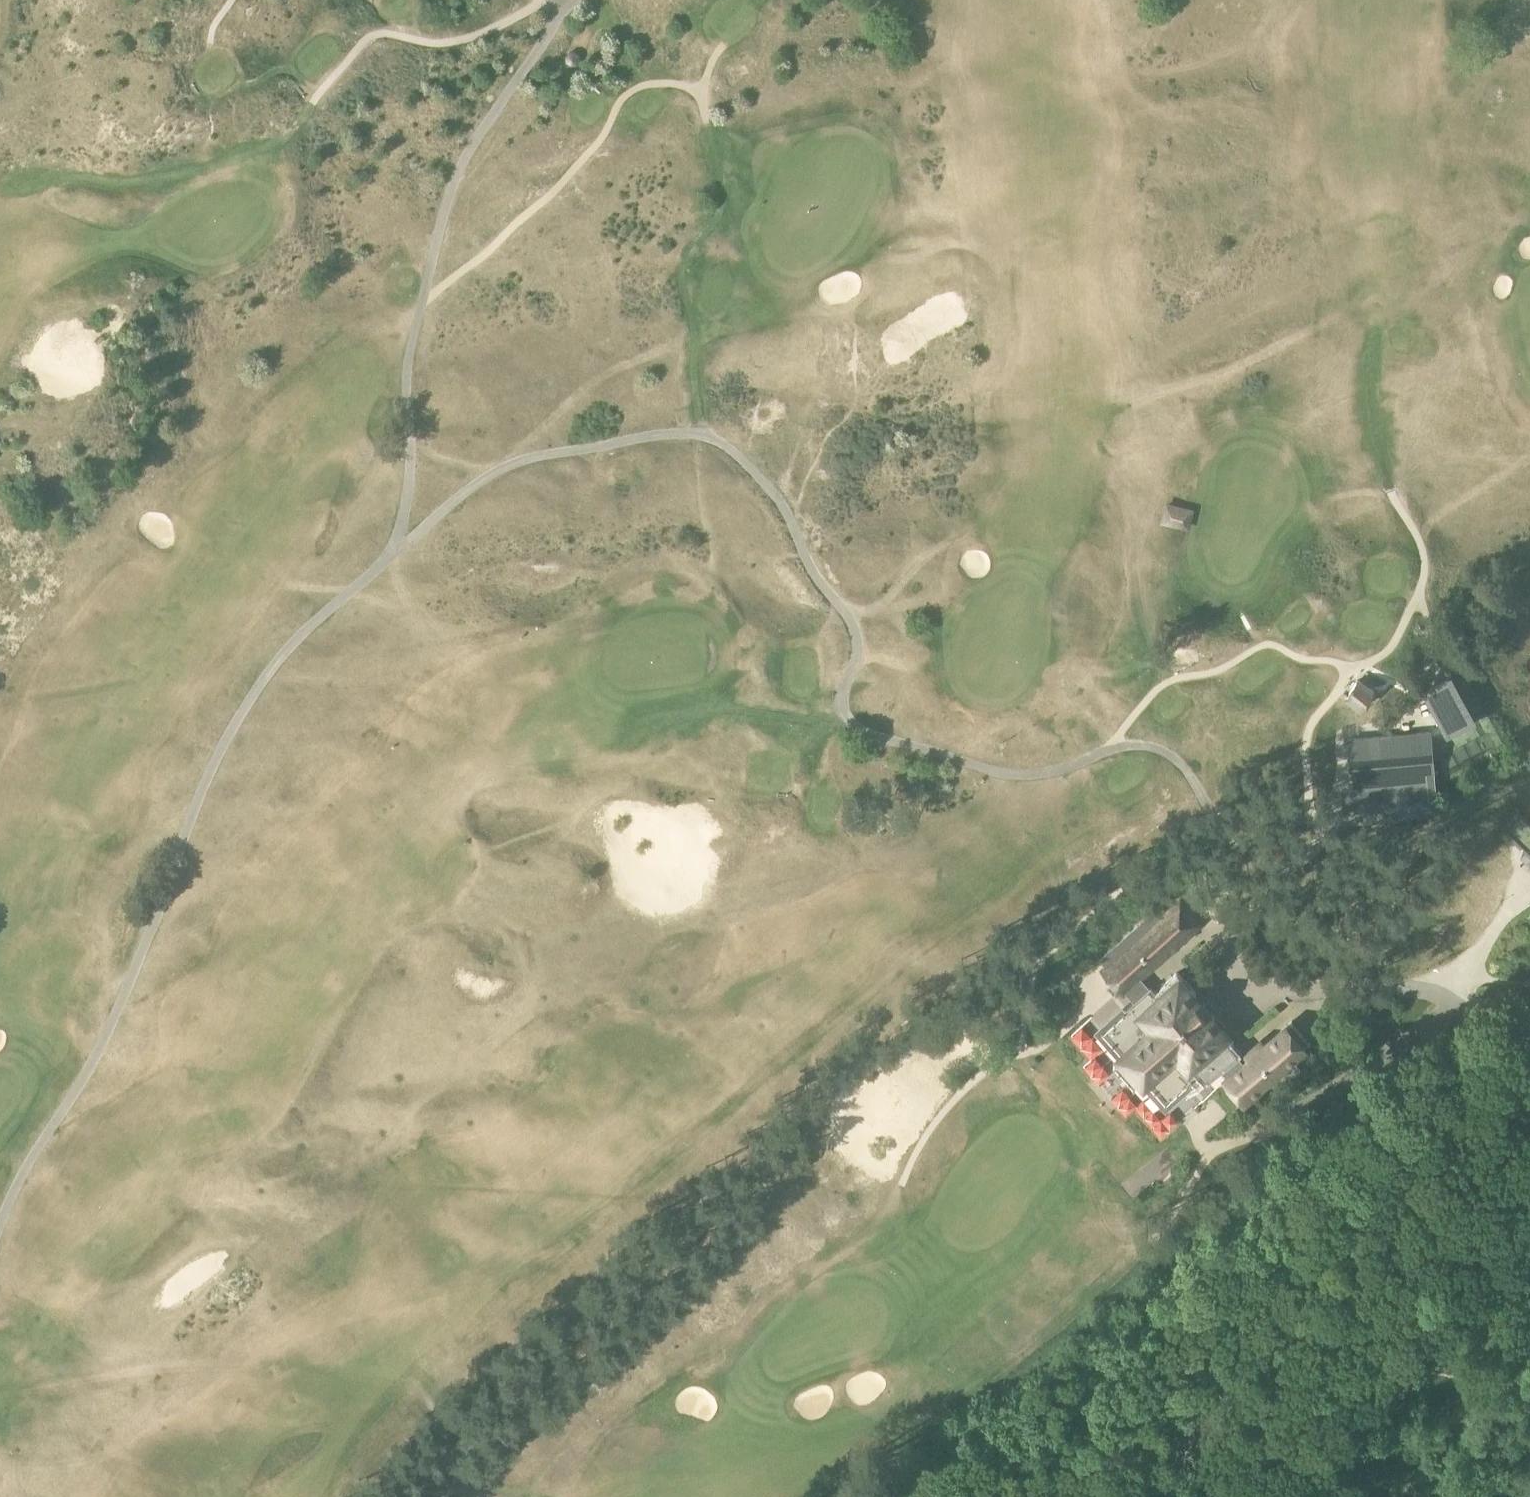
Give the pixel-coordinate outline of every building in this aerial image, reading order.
[(573,53),(568,59),(574,64),(579,58),(573,53)] [(1160,522),(1193,530),(1197,509),(1166,501),(1160,522)] [(1422,696),(1446,741),(1472,727),(1447,682),(1422,696)] [(1375,697),(1358,684),(1349,695),(1366,708),(1375,697)] [(1343,823),(1433,816),(1427,736),(1348,742),(1352,793),(1340,793),(1343,823)] [(1153,967),(1197,929),(1178,908),(1160,924),(1154,917),(1100,965),(1106,972),(1103,975),(1121,995),(1111,1004),(1122,1016),(1100,1035),(1164,1108),(1198,1078),(1206,1087),(1221,1074),(1227,1081),(1224,1083),(1244,1105),(1303,1053),(1302,1052),(1308,1046),(1291,1027),(1285,1033),(1283,1031),(1243,1067),(1237,1060),(1240,1057),(1222,1038),(1224,1036),(1174,980),(1164,988),(1160,984),(1164,980),(1153,967)]
